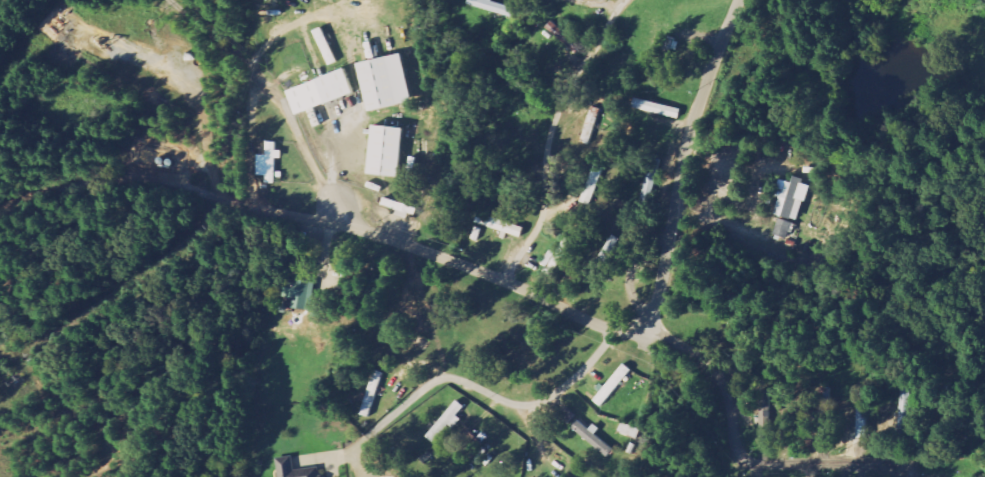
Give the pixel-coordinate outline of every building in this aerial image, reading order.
[(470,7),(516,17),(518,7),(495,2),(496,0),(472,0),(470,7)] [(549,28),(571,49),(578,41),(556,21),(549,28)] [(382,59),(378,42),(370,44),(374,61),(382,59)] [(419,103),(410,55),(366,62),(374,111),(419,103)] [(362,94),(353,70),(291,92),(300,117),(362,94)] [(296,79),(299,89),(316,83),(313,74),(296,79)] [(684,120),(687,110),(643,98),(640,108),(684,120)] [(282,159),(287,159),(288,151),(282,151),(282,143),(273,143),(273,155),(265,155),(264,176),(272,176),(271,184),(281,184),(282,159)] [(581,202),(592,206),(607,166),(595,162),(581,202)] [(641,209),(653,211),(661,171),(649,168),(641,209)] [(799,183),(788,181),(780,216),(805,222),(814,182),(800,179),(799,183)] [(480,222),(526,239),(530,229),(484,211),(480,222)] [(777,235),(790,239),(795,222),(782,218),(777,235)] [(539,259),(549,274),(579,253),(570,239),(539,259)] [(317,310),(319,283),(291,281),(290,298),(298,299),(298,309),(317,310)] [(637,371),(626,362),(596,400),(607,408),(637,371)] [(466,420),(462,416),(469,407),(460,399),(430,434),(439,442),(454,426),(458,430),(466,420)] [(900,402),(898,431),(910,432),(911,402),(900,402)] [(619,450),(597,433),(598,432),(569,408),(562,417),(612,458),(619,450)] [(485,450),(478,430),(458,437),(465,456),(485,450)] [(323,469),(300,472),(298,458),(281,460),(283,476),(324,476),(323,469)]
